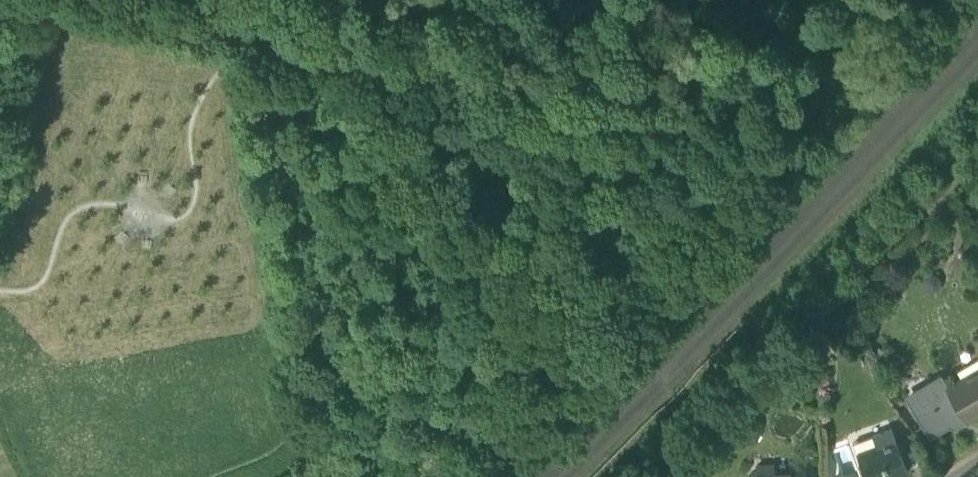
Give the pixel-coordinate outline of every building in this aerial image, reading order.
[(939,275),(931,274),(924,277),(923,285),(927,291),(934,292),(940,289),(942,282),(939,275)] [(947,387),(946,388),(962,415),(966,422),(977,415),(977,369),(947,387)] [(930,434),(962,415),(946,388),(947,387),(941,377),(927,384),(924,393),(911,401),(930,434)] [(867,476),(891,476),(909,471),(893,427),(873,435),(877,444),(857,451),(866,476),(867,476)] [(877,444),(873,435),(854,442),(857,451),(877,444)] [(806,468),(774,470),(775,476),(806,476),(806,468)]
